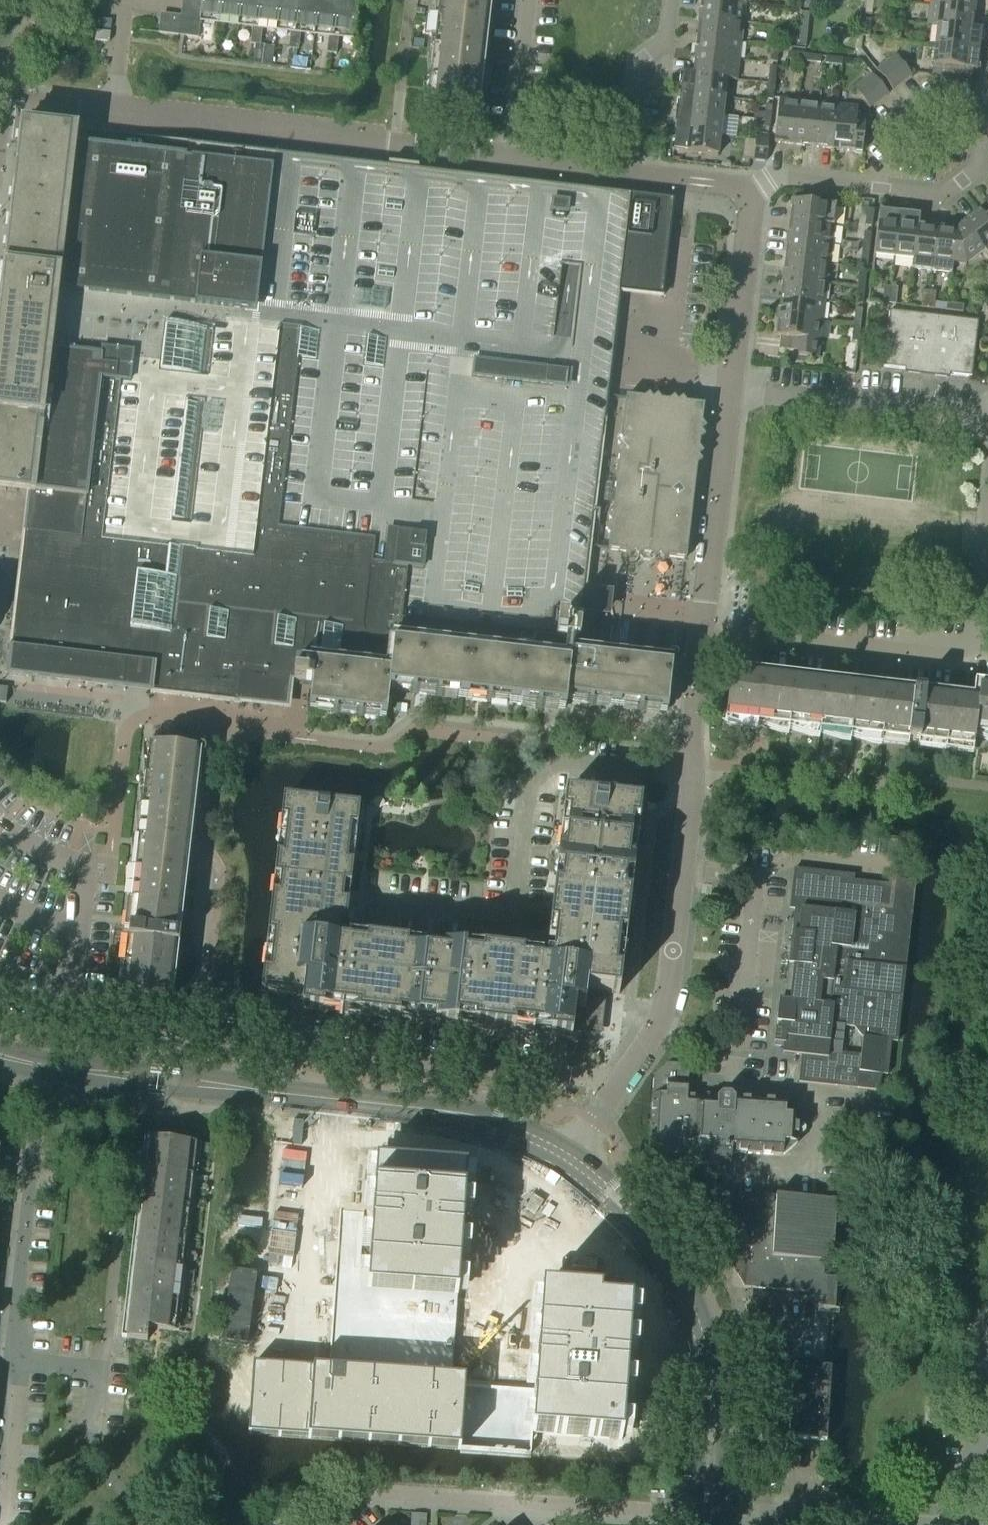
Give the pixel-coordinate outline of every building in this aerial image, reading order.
[(327,53),(337,54),(339,35),(355,37),(359,0),(189,0),(184,36),(199,38),(201,18),(215,20),(214,30),(224,31),(225,21),(253,25),(251,44),(261,45),(263,26),(291,29),(289,48),(298,49),(301,30),(329,34),(327,53)] [(428,114),(473,119),(480,57),(485,57),(492,0),(441,0),(428,114)] [(699,17),(744,23),(746,3),(717,0),(701,0),(699,17)] [(865,14),(872,15),(874,0),(867,0),(865,14)] [(930,5),(975,11),(976,0),(931,0),(930,5)] [(930,5),(928,24),(972,30),(973,28),(975,11),(930,5)] [(803,13),(801,29),(808,30),(810,13),(803,13)] [(699,17),(697,36),(741,42),(744,23),(699,17)] [(159,32),(179,35),(180,21),(161,19),(159,32)] [(863,36),(870,37),(871,20),(865,20),(863,36)] [(938,27),(936,45),(980,50),(983,30),(973,28),(972,30),(928,24),(928,25),(938,27)] [(808,30),(801,29),(799,46),(806,46),(808,30)] [(111,32),(96,30),(95,40),(110,42),(111,32)] [(697,36),(695,55),(739,61),(741,42),(697,36)] [(771,62),(777,63),(779,46),(773,45),(771,62)] [(980,50),(936,45),(932,76),(972,80),(973,69),(978,70),(980,50)] [(788,60),(804,62),(805,55),(788,53),(788,60)] [(695,55),(693,74),(693,75),(737,80),(739,61),(695,55)] [(805,55),(804,62),(821,63),(822,57),(805,55)] [(896,55),(886,62),(903,82),(912,75),(896,55)] [(826,64),(842,66),(843,59),(826,57),(826,64)] [(903,82),(886,62),(877,70),(893,90),(903,82)] [(770,67),(768,83),(775,84),(777,67),(770,67)] [(683,72),(681,92),(725,98),(727,80),(737,81),(737,80),(693,75),(693,74),(683,72)] [(872,73),(863,81),(879,101),(889,93),(872,73)] [(879,101),(863,81),(854,88),(870,108),(879,101)] [(775,84),(768,83),(766,100),(773,100),(775,84)] [(681,92),(678,111),(723,117),(725,98),(681,92)] [(774,143),(795,145),(800,101),(779,99),(774,143)] [(795,145),(814,147),(819,103),(800,101),(795,145)] [(814,147),(833,150),(838,105),(819,103),(814,147)] [(766,105),(764,121),(764,122),(771,122),(773,106),(766,105)] [(838,105),(833,150),(862,153),(866,117),(857,108),(838,105)] [(678,111),(676,131),(720,136),(723,117),(678,111)] [(764,122),(764,121),(742,119),(741,126),(770,129),(771,122),(764,122)] [(16,490),(29,491),(24,530),(11,647),(12,647),(8,675),(115,687),(118,681),(138,684),(151,685),(151,692),(181,696),(209,699),(239,703),(283,708),(287,679),(294,680),(296,659),(298,659),(298,661),(384,671),(384,672),(391,673),(394,644),(551,662),(557,618),(582,621),(583,612),(584,599),(585,589),(590,549),(605,420),(608,395),(620,292),(660,296),(660,297),(662,297),(673,204),(671,204),(671,210),(614,203),(604,202),(555,196),(555,195),(417,179),(393,177),(387,176),(389,166),(300,156),(230,148),(128,136),(22,124),(0,311),(0,488),(16,490)] [(720,136),(676,131),(674,151),(718,156),(720,136)] [(792,200),(790,221),(834,226),(836,205),(792,200)] [(865,226),(872,227),(874,210),(867,209),(865,226)] [(875,255),(895,257),(900,213),(880,210),(875,255)] [(963,223),(985,250),(984,251),(987,256),(987,217),(986,219),(979,211),(963,223)] [(912,269),(913,269),(918,225),(919,225),(920,215),(900,213),(895,257),(913,259),(912,269)] [(790,221),(787,240),(832,245),(834,226),(790,221)] [(956,229),(951,274),(952,274),(953,264),(966,266),(984,251),(985,250),(963,223),(956,229)] [(913,269),(932,272),(937,227),(919,225),(918,225),(913,269)] [(932,272),(951,274),(956,229),(937,227),(932,272)] [(864,232),(863,249),(869,249),(871,233),(864,232)] [(787,240),(785,259),(829,264),(832,245),(787,240)] [(869,249),(863,249),(861,265),(868,266),(869,249)] [(785,259),(783,278),(827,283),(829,264),(785,259)] [(860,270),(858,287),(865,288),(867,271),(860,270)] [(783,278),(781,297),(825,302),(827,283),(783,278)] [(883,303),(889,304),(891,287),(885,286),(883,303)] [(865,288),(858,287),(856,303),(863,304),(865,288)] [(891,287),(889,304),(896,304),(898,287),(891,287)] [(921,307),(928,308),(930,291),(923,290),(921,307)] [(930,291),(928,308),(934,309),(936,292),(930,291)] [(781,297),(778,316),(823,321),(825,302),(781,297)] [(946,310),(963,312),(964,305),(947,303),(946,310)] [(856,308),(854,325),(861,326),(863,309),(856,308)] [(884,367),(935,373),(941,317),(890,311),(884,367)] [(823,321),(778,316),(776,336),(781,337),(779,349),(799,351),(798,356),(818,358),(823,321)] [(941,317),(935,373),(972,377),(978,321),(941,317)] [(861,326),(854,325),(852,341),(859,342),(861,326)] [(683,399),(682,399),(675,399),(674,398),(669,402),(661,401),(657,396),(657,397),(650,396),(649,395),(644,399),(626,397),(621,440),(616,444),(617,444),(616,452),(615,452),(619,457),(613,515),(608,519),(607,526),(607,527),(611,532),(609,550),(626,552),(630,557),(635,553),(639,558),(644,554),(651,555),(655,560),(660,556),(664,561),(669,557),(687,559),(697,466),(702,462),(702,461),(703,454),(699,449),(700,441),(705,437),(705,436),(705,429),(706,429),(702,424),(704,406),(686,404),(683,399)] [(594,587),(586,586),(584,599),(583,612),(591,613),(611,615),(612,603),(613,589),(594,587)] [(551,662),(394,644),(391,673),(384,672),(384,671),(298,661),(298,659),(296,659),(294,680),(310,682),(309,686),(312,686),(310,706),(387,715),(390,687),(566,707),(567,697),(668,709),(673,666),(601,658),(601,652),(575,649),(576,641),(579,642),(582,621),(557,618),(551,662)] [(925,697),(926,692),(736,670),(736,668),(736,667),(735,666),(734,665),(733,665),(732,664),(731,665),(730,665),(729,666),(728,667),(727,668),(727,669),(728,670),(728,671),(729,672),(729,673),(730,673),(732,673),(732,675),(731,674),(726,720),(973,749),(975,735),(987,737),(987,685),(974,683),(972,702),(925,697)] [(182,876),(196,751),(151,746),(122,993),(168,999),(174,945),(179,946),(187,877),(182,876)] [(360,807),(284,798),(261,992),(303,997),(302,1008),(572,1040),(573,1028),(595,1031),(600,993),(619,995),(642,801),(566,793),(546,960),(503,955),(504,951),(517,953),(519,943),(507,927),(467,923),(464,950),(345,936),(360,807)] [(795,869),(790,908),(795,909),(785,1000),(780,999),(775,1043),(784,1044),(784,1047),(783,1053),(802,1056),(801,1069),(800,1074),(809,1075),(808,1083),(838,1086),(838,1085),(858,1087),(857,1089),(880,1091),(882,1074),(888,1075),(891,1041),(897,1042),(911,922),(915,883),(889,880),(888,885),(868,882),(854,881),(854,876),(844,874),(795,869)] [(689,1066),(668,1065),(655,1077),(650,1148),(662,1162),(731,1166),(732,1153),(782,1156),(796,1144),(798,1116),(787,1103),(735,1100),(731,1095),(722,1095),(718,1099),(688,1097),(689,1066)] [(127,1338),(147,1341),(149,1328),(174,1331),(196,1143),(150,1138),(127,1338)] [(249,1362),(244,1433),(321,1438),(460,1449),(531,1454),(533,1432),(618,1439),(628,1303),(597,1301),(598,1293),(569,1291),(540,1288),(541,1268),(459,1262),(463,1204),(466,1165),(421,1161),(375,1158),(372,1196),(371,1211),(338,1208),(331,1298),(325,1368),(288,1365),(249,1362)] [(809,1297),(818,1298),(818,1307),(835,1308),(837,1278),(823,1277),(825,1261),(833,1262),(837,1200),(720,1193),(717,1241),(721,1242),(721,1245),(733,1267),(745,1268),(743,1288),(809,1292),(809,1297)] [(544,1201),(534,1195),(525,1208),(535,1215),(544,1201)] [(793,1365),(791,1401),(786,1401),(784,1420),(790,1421),(789,1439),(826,1441),(831,1368),(793,1365)]
